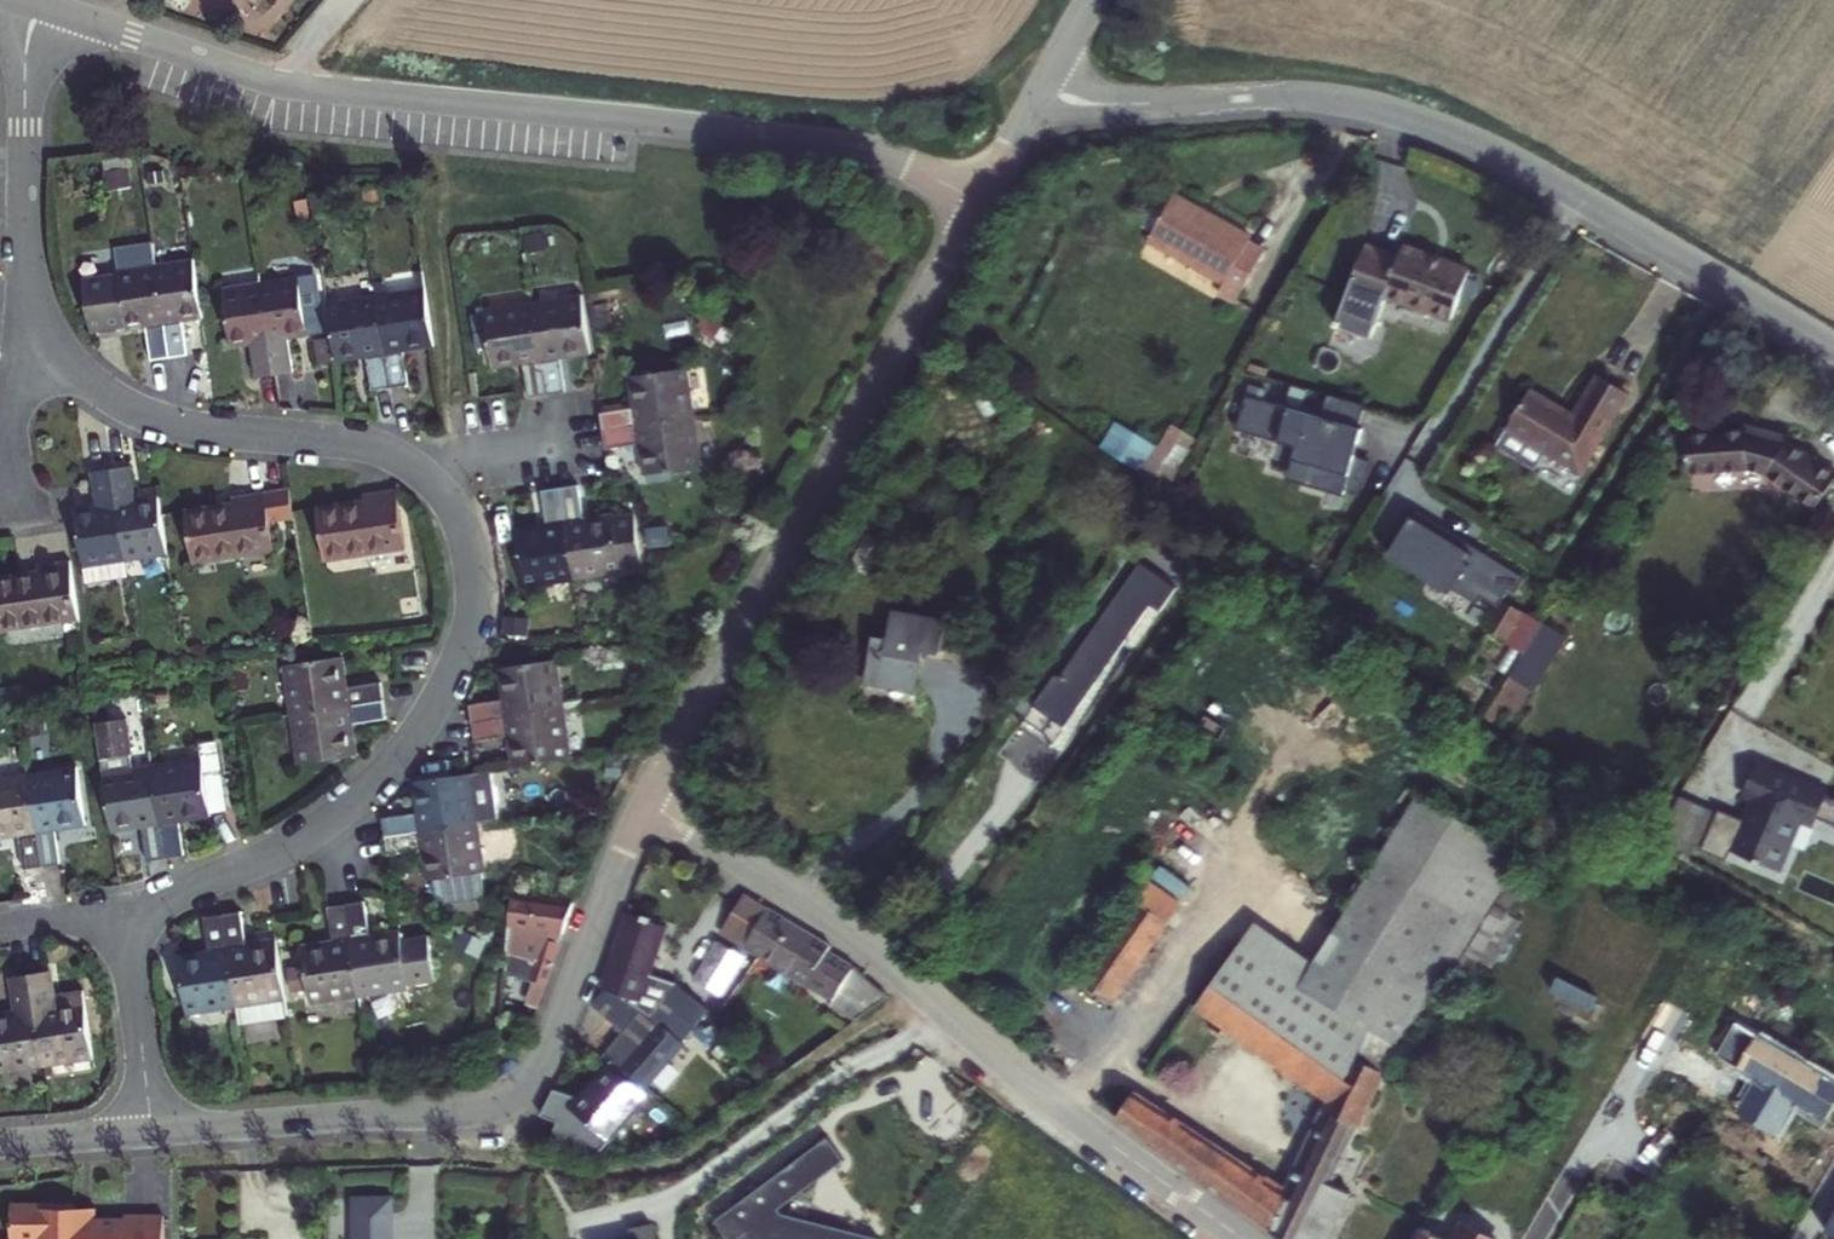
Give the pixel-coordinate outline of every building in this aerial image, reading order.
[(1251,238),(1174,196),(1146,246),(1225,287),(1220,296),(1234,305),(1264,252),(1248,244),(1251,238)] [(157,252),(154,233),(119,238),(123,260),(88,265),(91,285),(118,281),(119,290),(127,289),(131,312),(131,316),(151,313),(156,347),(171,344),(157,252)] [(157,252),(171,344),(192,341),(186,302),(202,299),(194,246),(157,252)] [(1403,259),(1368,247),(1339,326),(1376,340),(1390,296),(1456,320),(1475,270),(1407,246),(1403,259)] [(325,259),(261,269),(275,361),(295,358),(289,317),(308,314),(309,321),(334,317),(330,290),(325,259)] [(261,269),(223,275),(231,325),(251,322),(258,363),(275,361),(261,269)] [(427,275),(377,283),(392,376),(411,373),(405,334),(435,329),(427,275)] [(119,290),(118,281),(91,285),(96,318),(131,312),(127,289),(119,290)] [(585,282),(535,290),(550,383),(571,380),(564,338),(593,334),(585,282)] [(377,283),(330,290),(334,317),(339,345),(368,341),(374,379),(392,376),(377,283)] [(535,290),(488,297),(496,349),(526,344),(533,386),(550,383),(535,290)] [(645,393),(603,400),(606,418),(698,403),(690,354),(640,362),(645,393)] [(1528,392),(1499,443),(1536,464),(1547,446),(1584,467),(1627,393),(1599,376),(1575,418),(1528,392)] [(1343,498),(1345,492),(1360,496),(1374,465),(1354,460),(1363,429),(1360,429),(1366,408),(1330,398),(1324,418),(1247,396),(1237,431),(1300,449),(1290,483),(1343,498)] [(706,453),(698,403),(606,418),(609,438),(643,432),(648,463),(706,453)] [(1170,486),(1201,437),(1176,421),(1161,444),(1119,417),(1103,443),(1170,486)] [(1687,440),(1694,481),(1742,474),(1772,481),(1825,510),(1833,494),(1833,467),(1793,446),(1795,438),(1749,426),(1748,433),(1687,440)] [(132,454),(113,457),(127,544),(168,537),(159,484),(138,487),(132,454)] [(127,544),(113,457),(95,460),(101,500),(77,504),(88,570),(130,562),(127,544)] [(585,476),(566,479),(580,569),(651,558),(643,510),(591,518),(585,476)] [(524,528),(532,577),(580,569),(566,479),(547,482),(554,524),(524,528)] [(297,517),(292,487),(237,496),(238,504),(194,511),(202,560),(278,548),(273,521),(297,517)] [(1497,609),(1508,590),(1514,594),(1524,578),(1417,511),(1408,527),(1396,545),(1391,554),(1474,606),(1479,598),(1497,609)] [(369,525),(324,533),(332,583),(407,572),(398,512),(368,518),(369,525)] [(1038,684),(1064,702),(1150,582),(1159,588),(1174,567),(1140,543),(1060,654),(1056,651),(1034,681),(1038,684)] [(0,572),(0,580),(6,623),(82,611),(73,552),(41,557),(42,565),(0,572)] [(867,632),(851,630),(843,675),(894,686),(904,643),(917,646),(924,616),(873,604),(867,632)] [(1545,628),(1524,617),(1506,649),(1527,662),(1545,628)] [(340,649),(288,657),(296,707),(387,693),(384,675),(345,681),(340,649)] [(560,652),(510,660),(514,688),(473,695),(476,715),(568,700),(560,652)] [(1050,721),(1064,702),(1038,684),(1025,703),(1050,721)] [(390,711),(387,693),(296,707),(303,754),(355,746),(351,717),(390,711)] [(576,750),(568,700),(476,715),(478,732),(521,725),(526,758),(576,750)] [(168,850),(154,759),(135,762),(128,714),(97,719),(114,823),(143,819),(149,853),(168,850)] [(224,735),(201,739),(203,751),(211,798),(233,794),(224,735)] [(203,751),(154,759),(168,850),(185,847),(179,806),(211,801),(211,798),(203,751)] [(78,761),(30,768),(43,857),(62,854),(56,815),(86,811),(78,761)] [(474,765),(481,815),(499,812),(491,762),(474,765)] [(474,765),(423,772),(427,801),(387,807),(388,817),(389,827),(481,815),(474,765)] [(0,772),(0,823),(20,820),(26,860),(43,857),(30,768),(0,772)] [(1758,769),(1746,801),(1754,805),(1750,816),(1753,817),(1749,826),(1723,816),(1707,858),(1736,868),(1739,859),(1787,876),(1806,823),(1822,829),(1824,822),(1833,826),(1833,797),(1758,769)] [(1124,1087),(1101,1117),(1269,1238),(1311,1238),(1333,1192),(1316,1184),(1319,1176),(1336,1185),(1351,1152),(1346,1149),(1350,1144),(1338,1138),(1367,1072),(1374,1076),(1505,860),(1399,795),(1298,962),(1234,917),(1174,1003),(1314,1102),(1270,1192),(1124,1087)] [(481,815),(389,827),(392,845),(433,840),(440,892),(450,891),(490,885),(481,815)] [(1187,895),(1195,882),(1165,862),(1156,876),(1187,895)] [(1144,868),(1062,979),(1095,1002),(1177,889),(1144,868)] [(367,893),(348,896),(362,986),(411,979),(410,975),(437,971),(431,929),(404,933),(403,929),(373,933),(367,893)] [(336,939),(304,943),(311,993),(362,986),(348,896),(330,899),(336,939)] [(558,905),(507,898),(504,967),(531,985),(558,905)] [(241,903),(224,906),(238,1000),(241,1020),(290,1012),(278,927),(251,931),(252,937),(246,938),(241,903)] [(212,950),(182,954),(190,1008),(238,1000),(224,906),(206,908),(212,950)] [(690,1028),(703,1012),(670,980),(638,974),(644,956),(655,958),(667,917),(640,909),(638,917),(631,915),(629,920),(616,916),(594,988),(642,1014),(651,995),(656,1000),(596,1069),(603,1074),(612,1067),(631,1086),(685,1024),(690,1028)] [(833,959),(753,913),(732,947),(822,998),(817,1002),(840,1026),(876,1002),(833,959)] [(488,930),(466,920),(459,934),(481,944),(488,930)] [(717,939),(695,974),(724,992),(745,956),(717,939)] [(51,963),(31,966),(45,1056),(95,1048),(88,1001),(58,1005),(51,963)] [(0,1015),(0,1063),(45,1056),(31,966),(12,969),(19,1012),(0,1015)] [(562,1112),(548,1124),(570,1145),(619,1089),(603,1074),(573,1106),(579,1112),(569,1120),(562,1112)] [(842,1127),(744,1199),(774,1238),(885,1238),(892,1229),(797,1204),(793,1199),(859,1150),(842,1127)] [(25,1195),(23,1232),(48,1233),(48,1238),(176,1238),(177,1213),(138,1212),(137,1215),(88,1213),(89,1198),(25,1195)] [(410,1196),(373,1196),(374,1213),(410,1212),(410,1196)] [(749,1238),(774,1238),(744,1199),(728,1211),(749,1238)] [(1411,1213),(1396,1238),(1486,1238),(1491,1232),(1457,1212),(1450,1227),(1420,1210),(1416,1215),(1411,1213)] [(374,1213),(374,1238),(411,1238),(410,1212),(374,1213)] [(648,1232),(649,1236),(671,1232),(669,1214),(646,1218),(648,1232)]
